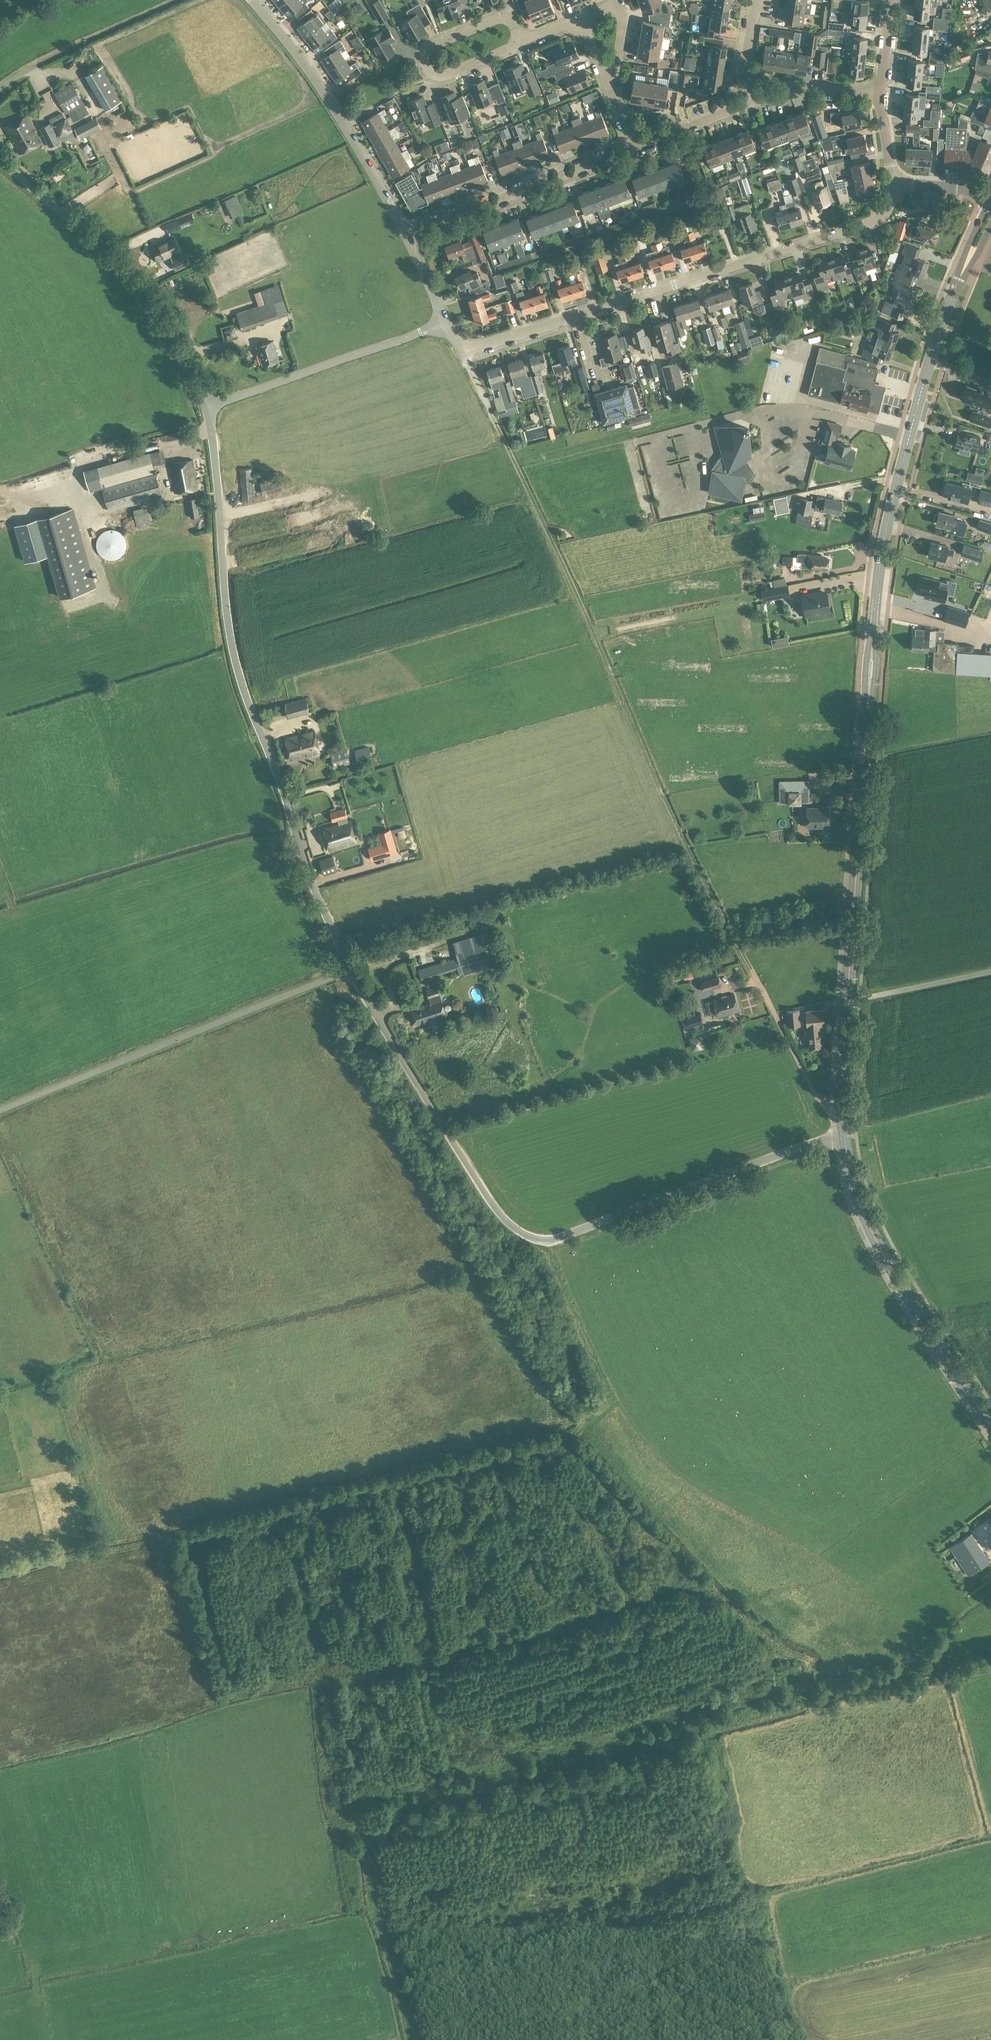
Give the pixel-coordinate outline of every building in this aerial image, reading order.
[(280,8),(289,18),(293,14),(297,18),(309,8),(305,3),(308,1),(308,0),(289,0),(280,8)] [(380,23),(389,17),(379,0),(370,5),(380,23)] [(420,4),(406,12),(410,19),(401,24),(411,41),(427,32),(419,19),(426,14),(422,8),(426,6),(423,0),(418,0),(420,4)] [(436,0),(441,13),(444,12),(448,20),(460,15),(457,7),(468,2),(467,0),(436,0)] [(521,11),(528,8),(533,21),(540,18),(540,17),(543,15),(537,0),(529,0),(526,1),(526,0),(517,0),(521,11)] [(543,15),(547,14),(548,15),(555,12),(550,0),(537,0),(543,15)] [(671,13),(674,12),(671,4),(668,5),(666,0),(664,0),(661,1),(661,0),(640,0),(641,2),(639,3),(643,10),(657,4),(660,14),(671,13)] [(730,0),(712,0),(711,5),(729,8),(730,0)] [(789,0),(788,0),(787,10),(809,14),(810,14),(811,8),(806,7),(807,3),(789,0)] [(854,0),(853,13),(867,15),(868,2),(854,0)] [(334,14),(341,9),(336,4),(330,8),(334,14)] [(711,5),(709,16),(727,19),(729,8),(711,5)] [(934,12),(934,7),(915,5),(914,17),(928,19),(929,12),(934,12)] [(298,20),(302,25),(297,28),(305,39),(321,27),(326,23),(318,13),(315,15),(311,10),(298,20)] [(804,17),(808,17),(809,14),(787,10),(785,21),(803,24),(804,17)] [(325,16),(329,20),(333,17),(330,12),(325,16)] [(865,27),(867,15),(853,13),(848,12),(847,18),(852,19),(851,26),(865,27)] [(643,30),(643,34),(662,36),(664,25),(669,26),(671,13),(660,14),(657,14),(658,24),(643,22),(642,29),(643,30)] [(345,16),(339,20),(343,26),(349,21),(345,16)] [(709,16),(709,17),(706,16),(704,30),(706,30),(705,35),(720,37),(721,30),(725,30),(727,19),(709,16)] [(915,26),(913,39),(928,41),(933,41),(934,36),(929,35),(929,28),(915,26)] [(318,45),(322,50),(338,38),(331,29),(326,33),(321,27),(305,39),(313,49),(318,45)] [(389,60),(391,59),(392,58),(392,55),(391,54),(395,52),(389,43),(395,40),(388,29),(383,32),(382,31),(369,40),(381,61),(385,59),(385,60),(387,61),(389,60)] [(639,45),(660,48),(662,36),(643,34),(642,38),(641,38),(639,45)] [(810,34),(807,55),(816,56),(819,36),(810,34)] [(709,45),(707,55),(725,58),(727,47),(722,46),(723,39),(704,36),(703,44),(709,45)] [(853,37),(851,50),(866,51),(867,39),(853,37)] [(933,41),(928,41),(913,39),(912,52),(926,54),(927,47),(934,48),(935,41),(933,41)] [(340,41),(323,52),(327,57),(322,60),(329,71),(345,60),(341,54),(346,50),(340,41)] [(357,52),(364,47),(361,44),(354,48),(357,52)] [(571,61),(579,58),(573,44),(554,51),(559,64),(536,73),(540,81),(555,75),(570,69),(574,67),(571,61)] [(659,59),(660,48),(639,45),(641,46),(640,50),(639,49),(638,56),(653,59),(652,65),(667,67),(669,60),(659,59)] [(762,67),(773,69),(776,51),(777,46),(771,45),(771,46),(765,45),(765,46),(763,46),(762,54),(764,55),(762,67)] [(864,64),(866,51),(851,50),(847,50),(847,56),(844,56),(844,62),(850,62),(864,64)] [(773,69),(784,70),(787,52),(776,51),(773,69)] [(817,51),(815,65),(824,66),(825,52),(817,51)] [(975,70),(976,70),(990,73),(990,52),(988,51),(988,55),(978,53),(975,70)] [(784,70),(795,72),(798,54),(787,52),(784,70)] [(949,66),(970,58),(968,53),(947,60),(949,66)] [(809,56),(798,54),(795,72),(806,74),(809,56)] [(723,69),(725,58),(707,55),(706,66),(723,69)] [(51,69),(61,64),(58,58),(48,62),(51,69)] [(349,67),(345,60),(329,71),(336,82),(347,75),(350,80),(361,73),(355,63),(349,67)] [(922,75),(927,75),(928,75),(929,70),(923,69),(923,62),(909,60),(908,73),(922,75)] [(844,62),(839,61),(839,67),(843,67),(849,67),(848,75),(863,76),(864,64),(850,62),(844,62)] [(522,65),(506,72),(514,92),(526,87),(530,96),(541,92),(533,70),(525,73),(522,65)] [(103,66),(85,77),(106,111),(123,101),(103,66)] [(706,66),(704,77),(722,80),(723,69),(706,66)] [(558,83),(565,80),(570,92),(590,85),(584,71),(572,75),(570,69),(555,75),(558,83)] [(976,70),(975,74),(989,79),(987,85),(990,87),(990,73),(976,70)] [(654,104),(658,104),(658,106),(665,107),(668,90),(677,92),(680,74),(670,72),(668,86),(656,84),(653,105),(654,105),(654,104)] [(679,87),(687,89),(689,74),(681,73),(679,87)] [(921,86),(926,86),(927,86),(927,75),(922,75),(908,73),(906,86),(921,87),(921,86)] [(704,77),(699,76),(697,89),(703,91),(703,88),(720,91),(722,80),(704,77)] [(498,104),(506,101),(499,84),(487,88),(484,80),(483,81),(482,79),(477,81),(477,83),(472,85),(475,94),(473,95),(478,108),(497,100),(498,104)] [(631,101),(638,103),(638,101),(642,102),(645,82),(634,80),(631,101)] [(653,105),(656,84),(645,82),(642,102),(647,103),(646,104),(653,105)] [(55,94),(66,114),(84,104),(81,99),(80,99),(72,84),(55,94)] [(556,91),(547,95),(550,104),(560,101),(556,91)] [(443,103),(441,103),(441,105),(443,110),(445,111),(446,111),(448,117),(447,117),(450,124),(471,116),(463,96),(457,99),(455,92),(441,98),(443,103)] [(583,97),(585,104),(592,101),(589,94),(583,97)] [(905,94),(904,107),(918,109),(925,109),(925,103),(919,103),(920,96),(905,94)] [(409,103),(417,123),(425,120),(427,121),(430,128),(441,123),(433,104),(427,106),(424,97),(409,103)] [(988,108),(990,102),(980,98),(976,110),(987,115),(985,121),(990,124),(990,109),(988,108)] [(510,113),(507,104),(502,107),(505,115),(510,113)] [(944,111),(951,113),(953,108),(947,105),(944,111)] [(904,107),(903,113),(901,113),(900,119),(903,119),(903,120),(917,121),(918,109),(904,107)] [(965,109),(963,114),(970,117),(973,112),(965,109)] [(387,114),(384,110),(362,122),(368,134),(385,124),(387,123),(383,116),(387,114)] [(597,118),(590,121),(597,139),(609,134),(600,110),(595,112),(597,118)] [(63,112),(51,118),(62,141),(74,135),(63,112)] [(801,139),(812,135),(804,112),(792,117),(798,135),(799,134),(801,139)] [(843,124),(845,130),(861,126),(858,112),(842,116),(842,114),(830,113),(831,124),(843,124)] [(813,122),(814,125),(822,122),(819,114),(811,117),(813,122)] [(6,128),(19,155),(42,143),(28,116),(6,128)] [(973,116),(971,122),(982,126),(985,120),(973,116)] [(585,144),(597,139),(590,121),(583,123),(580,117),(576,119),(585,144)] [(788,139),(798,135),(792,117),(781,121),(788,139)] [(75,128),(80,139),(102,129),(96,118),(75,128)] [(573,148),(585,144),(576,119),(572,121),(574,127),(566,130),(573,148)] [(781,121),(769,125),(776,143),(788,139),(781,121)] [(514,125),(517,132),(524,129),(521,122),(514,125)] [(41,128),(51,147),(61,142),(52,123),(41,128)] [(397,132),(395,127),(389,131),(385,124),(368,134),(374,145),(397,132)] [(765,147),(776,143),(769,125),(755,131),(759,143),(763,141),(765,147)] [(552,128),(561,153),(573,148),(566,130),(559,133),(557,126),(552,128)] [(913,132),(913,143),(914,143),(913,149),(907,148),(906,164),(918,164),(919,144),(920,127),(907,126),(906,132),(913,132)] [(946,127),(946,139),(938,139),(937,155),(945,155),(944,165),(970,167),(970,168),(987,175),(990,165),(990,164),(977,158),(978,155),(973,153),(973,151),(966,151),(967,128),(946,127)] [(937,140),(938,129),(929,128),(928,135),(928,139),(937,140)] [(983,136),(983,137),(990,140),(990,130),(986,128),(983,136)] [(748,130),(737,134),(744,152),(755,148),(754,145),(758,144),(753,131),(749,133),(748,130)] [(381,156),(398,146),(394,139),(399,136),(397,132),(374,145),(381,156)] [(539,141),(531,143),(538,162),(550,157),(541,132),(536,134),(539,141)] [(733,157),(744,152),(737,134),(726,138),(733,157)] [(833,143),(831,136),(819,139),(823,149),(833,147),(834,150),(849,147),(850,153),(866,149),(863,136),(847,139),(847,140),(833,143)] [(726,138),(715,143),(722,161),(733,157),(726,138)] [(473,148),(480,146),(477,139),(470,142),(473,148)] [(526,166),(538,162),(531,143),(524,146),(521,140),(517,142),(526,166)] [(447,141),(441,144),(444,151),(450,148),(447,141)] [(977,158),(990,164),(990,145),(980,141),(976,151),(973,151),(973,153),(978,155),(977,158)] [(514,171),(526,166),(517,142),(513,143),(515,150),(507,152),(514,171)] [(723,164),(722,161),(715,143),(703,147),(711,168),(723,164)] [(919,144),(918,164),(930,165),(931,150),(929,150),(930,145),(919,144)] [(398,146),(381,156),(387,167),(410,154),(407,149),(402,152),(398,146)] [(781,151),(784,159),(792,156),(789,148),(781,151)] [(493,151),(503,175),(514,171),(507,152),(500,155),(498,149),(493,151)] [(700,162),(705,160),(702,152),(697,153),(700,162)] [(406,161),(412,158),(410,154),(387,167),(393,178),(410,168),(406,161)] [(478,156),(474,158),(476,164),(469,167),(476,185),(488,181),(478,156)] [(795,171),(802,169),(798,157),(791,160),(795,171)] [(818,170),(818,168),(817,168),(815,159),(811,161),(810,159),(802,162),(805,172),(808,180),(820,176),(820,174),(822,174),(820,169),(818,170)] [(678,161),(667,165),(674,184),(685,179),(678,161)] [(830,173),(835,171),(840,170),(840,169),(846,167),(845,161),(828,165),(828,166),(830,173)] [(851,166),(854,179),(871,175),(869,162),(851,166)] [(459,164),(455,166),(464,190),(476,185),(469,167),(461,170),(459,164)] [(662,188),(674,184),(667,165),(655,170),(662,188)] [(453,173),(445,176),(452,195),(464,190),(455,166),(450,167),(453,173)] [(46,186),(55,179),(64,173),(61,169),(43,182),(46,186)] [(655,170),(644,174),(651,192),(662,188),(655,170)] [(435,173),(431,175),(440,199),(452,195),(445,176),(438,179),(435,173)] [(420,189),(412,174),(395,183),(402,195),(404,194),(406,198),(404,199),(406,202),(407,202),(409,204),(410,206),(415,207),(418,207),(420,206),(420,207),(429,204),(429,203),(429,204),(422,188),(420,189)] [(640,197),(651,192),(644,174),(633,178),(640,197)] [(421,185),(422,188),(429,204),(429,203),(440,199),(431,175),(427,176),(429,182),(421,185)] [(874,188),(872,178),(871,175),(854,179),(856,192),(874,188)] [(624,177),(612,182),(619,200),(631,196),(624,177)] [(737,181),(742,196),(752,193),(746,177),(737,181)] [(787,181),(792,195),(801,192),(796,178),(787,181)] [(769,192),(781,189),(778,179),(767,182),(769,192)] [(850,202),(849,196),(847,190),(845,191),(843,181),(833,183),(838,199),(841,204),(850,202)] [(608,205),(619,200),(612,182),(601,186),(608,205)] [(818,182),(811,185),(814,191),(812,192),(817,207),(830,203),(825,187),(820,189),(818,182)] [(601,186),(590,190),(597,209),(599,214),(604,212),(602,207),(608,205),(601,186)] [(585,213),(597,209),(590,190),(578,195),(585,213)] [(729,199),(737,196),(735,191),(727,193),(729,199)] [(231,219),(237,216),(241,225),(245,224),(241,214),(243,213),(236,195),(223,201),(226,208),(231,219)] [(692,198),(681,202),(683,207),(694,204),(692,198)] [(573,201),(561,206),(568,224),(580,220),(573,201)] [(799,209),(798,209),(795,201),(785,204),(791,225),(803,222),(799,209)] [(669,206),(671,212),(683,207),(681,202),(669,206)] [(735,211),(733,204),(722,208),(725,216),(728,215),(730,220),(737,218),(739,217),(744,232),(757,228),(749,205),(735,211)] [(775,217),(774,219),(775,222),(777,223),(778,223),(780,228),(791,225),(785,204),(780,206),(781,210),(782,210),(783,213),(776,216),(777,216),(775,217)] [(568,224),(561,206),(550,210),(557,229),(568,224)] [(669,206),(658,210),(660,215),(671,212),(669,206)] [(550,210),(538,214),(545,233),(557,229),(550,210)] [(658,210),(647,214),(649,219),(660,215),(658,210)] [(632,219),(627,221),(629,226),(640,222),(638,217),(636,212),(630,214),(632,219)] [(195,222),(192,213),(165,224),(168,233),(195,222)] [(534,237),(545,233),(538,214),(527,219),(534,237)] [(519,239),(525,236),(518,218),(507,223),(515,244),(520,242),(519,239)] [(627,221),(616,224),(617,230),(629,226),(627,221)] [(507,223),(495,227),(502,245),(514,241),(515,244),(507,223)] [(914,238),(916,238),(916,240),(922,242),(922,240),(935,244),(937,237),(935,237),(936,236),(934,235),(936,229),(919,223),(918,227),(912,225),(910,233),(915,235),(914,238)] [(606,234),(617,230),(616,224),(604,228),(606,234)] [(901,240),(905,228),(899,226),(895,238),(901,240)] [(491,250),(502,245),(495,227),(484,231),(491,250)] [(595,237),(606,234),(604,228),(593,232),(595,237)] [(693,231),(688,233),(696,257),(708,254),(704,241),(697,244),(693,231)] [(684,261),(696,257),(688,233),(683,235),(687,247),(680,249),(684,261)] [(585,235),(573,239),(575,244),(586,240),(585,235)] [(567,241),(562,243),(564,248),(575,244),(573,239),(571,239),(570,236),(566,237),(567,241)] [(174,237),(151,248),(158,263),(172,256),(173,259),(175,265),(183,261),(183,260),(184,260),(182,255),(181,255),(180,253),(181,252),(174,237)] [(468,250),(474,248),(471,241),(462,245),(461,240),(446,246),(450,257),(458,254),(459,258),(466,256),(466,255),(469,254),(468,250)] [(528,243),(521,245),(523,252),(530,249),(528,243)] [(552,252),(564,248),(562,243),(550,246),(552,252)] [(901,265),(899,264),(896,273),(917,281),(919,274),(924,276),(928,263),(917,259),(921,250),(906,244),(902,254),(905,255),(901,265)] [(896,245),(892,258),(900,260),(904,247),(896,245)] [(552,252),(550,246),(539,250),(535,252),(537,257),(541,256),(552,252)] [(479,266),(486,263),(487,263),(481,248),(474,251),(479,266)] [(860,264),(855,266),(859,279),(867,276),(865,269),(875,266),(869,248),(856,252),(860,264)] [(629,252),(624,254),(632,278),(644,274),(640,262),(632,264),(630,259),(631,259),(629,252)] [(676,264),(672,252),(660,256),(664,268),(676,264)] [(531,253),(519,257),(521,262),(533,258),(531,253)] [(607,266),(603,253),(593,256),(597,269),(607,266)] [(614,264),(616,270),(620,282),(632,278),(624,254),(619,255),(621,262),(614,264)] [(664,268),(660,256),(648,259),(652,272),(664,268)] [(843,256),(831,260),(837,278),(847,275),(849,282),(859,279),(855,266),(847,268),(843,256)] [(519,257),(508,260),(510,266),(521,262),(519,257)] [(497,264),(499,270),(510,266),(508,260),(497,264)] [(837,278),(831,260),(818,264),(819,268),(813,270),(819,291),(829,288),(827,281),(837,278)] [(525,277),(522,268),(516,270),(519,279),(525,277)] [(548,281),(554,279),(551,270),(545,272),(548,281)] [(476,273),(472,275),(470,271),(456,277),(457,280),(455,281),(455,283),(456,286),(458,286),(460,286),(461,288),(474,283),(476,287),(469,290),(471,295),(478,293),(479,293),(489,288),(486,282),(481,284),(479,280),(476,273)] [(545,272),(538,274),(541,284),(547,282),(545,272)] [(582,281),(579,273),(575,275),(577,282),(570,284),(574,297),(586,293),(582,281)] [(800,273),(788,277),(794,295),(795,299),(804,296),(805,300),(815,297),(808,275),(801,278),(800,273)] [(896,273),(893,283),(900,285),(897,295),(914,302),(919,289),(914,287),(917,281),(896,273)] [(783,299),(794,295),(788,277),(775,281),(776,286),(769,288),(776,309),(786,306),(783,299)] [(562,301),(574,297),(570,284),(563,287),(561,279),(556,281),(558,288),(562,301)] [(519,290),(516,281),(507,284),(510,293),(519,290)] [(757,299),(758,299),(753,283),(739,287),(744,303),(751,301),(752,306),(759,304),(757,299)] [(497,295),(508,292),(506,286),(496,289),(497,295)] [(537,287),(539,295),(532,297),(536,309),(548,305),(544,293),(543,293),(541,286),(537,287)] [(729,289),(718,293),(722,306),(729,303),(731,311),(736,309),(733,302),(734,302),(729,289)] [(524,313),(536,309),(532,297),(525,299),(522,292),(518,293),(520,301),(524,313)] [(712,317),(717,316),(714,308),(722,306),(718,293),(706,297),(710,310),(710,309),(712,317)] [(490,298),(489,294),(482,296),(469,300),(473,312),(485,308),(483,301),(490,298)] [(910,314),(914,302),(897,295),(893,305),(886,302),(882,311),(904,319),(906,313),(910,314)] [(509,313),(515,311),(511,300),(505,302),(509,313)] [(698,300),(686,303),(690,316),(697,314),(700,321),(704,320),(702,312),(698,300)] [(237,313),(242,331),(279,318),(274,301),(237,313)] [(683,318),(690,316),(686,303),(674,307),(678,320),(673,321),(677,337),(684,335),(681,327),(685,326),(683,318)] [(488,315),(485,308),(473,312),(477,324),(489,320),(496,317),(495,313),(488,315)] [(880,330),(876,339),(894,346),(899,333),(893,331),(896,323),(890,320),(889,322),(876,317),(873,327),(880,330)] [(677,337),(673,321),(673,320),(653,325),(656,333),(658,340),(660,350),(664,349),(666,355),(681,351),(678,342),(679,342),(677,337)] [(717,323),(723,344),(728,343),(722,321),(717,323)] [(735,323),(741,342),(743,348),(751,346),(748,336),(746,328),(743,321),(735,323)] [(649,338),(646,339),(643,328),(631,331),(635,348),(640,347),(641,352),(652,349),(649,338)] [(702,330),(707,345),(715,342),(710,328),(702,330)] [(768,334),(770,341),(777,338),(775,332),(768,334)] [(609,360),(622,357),(616,335),(600,339),(605,357),(599,359),(602,367),(610,365),(609,360)] [(761,336),(749,340),(752,348),(764,345),(761,336)] [(890,358),(894,346),(876,339),(873,349),(865,346),(862,356),(883,364),(886,357),(890,358)] [(279,361),(272,342),(258,347),(264,366),(279,361)] [(574,360),(570,345),(558,349),(562,363),(568,362),(569,366),(575,365),(574,360)] [(816,360),(817,361),(808,395),(840,404),(840,402),(848,404),(847,407),(866,412),(866,410),(878,413),(884,390),(872,387),(877,369),(875,368),(877,362),(846,355),(846,354),(820,347),(816,360)] [(747,351),(737,354),(739,361),(749,357),(747,351)] [(540,367),(547,365),(543,353),(530,357),(533,369),(534,369),(535,373),(542,371),(540,367)] [(530,396),(538,394),(532,376),(527,377),(525,371),(526,371),(522,360),(508,364),(512,376),(519,373),(521,381),(525,380),(530,396)] [(636,378),(631,361),(619,365),(624,382),(636,378)] [(649,365),(652,377),(659,375),(655,363),(649,365)] [(669,388),(670,390),(671,391),(673,392),(675,392),(679,391),(680,390),(682,389),(682,387),(682,385),(683,384),(677,363),(663,367),(668,388),(669,388)] [(503,396),(505,402),(504,402),(506,409),(517,406),(515,399),(509,382),(506,383),(500,366),(487,370),(488,376),(487,376),(486,377),(487,381),(488,382),(490,381),(493,390),(500,388),(501,390),(498,391),(499,397),(503,396)] [(588,389),(587,385),(581,366),(576,368),(579,378),(576,379),(580,391),(588,389)] [(537,374),(532,376),(538,394),(543,392),(537,374)] [(592,386),(594,392),(600,391),(599,387),(600,387),(599,385),(596,383),(594,384),(594,385),(592,386)] [(627,388),(626,385),(595,394),(603,423),(641,413),(634,386),(627,388)] [(989,412),(990,408),(990,391),(977,386),(976,389),(967,386),(962,400),(971,403),(970,406),(979,409),(977,413),(973,412),(970,421),(989,427),(990,428),(990,418),(987,417),(989,412)] [(651,420),(649,414),(637,418),(639,424),(651,420)] [(842,426),(828,422),(823,441),(835,445),(838,436),(839,436),(842,426)] [(724,454),(712,470),(714,472),(709,493),(740,500),(744,480),(749,481),(756,472),(753,468),(751,469),(748,464),(750,463),(747,459),(752,457),(750,430),(746,427),(716,428),(724,454)] [(956,440),(955,440),(954,445),(955,445),(955,447),(960,448),(959,453),(969,455),(970,450),(977,452),(978,445),(979,445),(980,439),(981,437),(965,433),(964,436),(958,435),(956,440)] [(825,462),(850,469),(852,462),(855,451),(850,449),(851,447),(837,443),(836,446),(829,444),(825,462)] [(90,492),(102,489),(155,473),(149,453),(84,471),(90,492)] [(196,479),(193,461),(171,464),(175,493),(198,489),(197,483),(201,483),(201,478),(196,479)] [(251,469),(240,470),(243,502),(254,501),(251,469)] [(983,477),(968,472),(966,481),(980,485),(983,477)] [(156,474),(155,473),(102,489),(109,511),(162,496),(156,474)] [(263,494),(282,490),(279,478),(260,483),(263,494)] [(948,498),(959,500),(959,502),(968,504),(971,489),(963,487),(946,483),(943,494),(949,495),(948,498)] [(981,490),(977,503),(990,507),(990,492),(981,490)] [(790,512),(786,496),(773,499),(776,515),(790,512)] [(826,498),(826,499),(817,497),(815,509),(823,511),(839,515),(842,502),(826,498)] [(188,500),(191,518),(200,517),(198,507),(202,507),(200,498),(188,500)] [(800,512),(798,512),(797,514),(812,517),(809,513),(812,501),(803,499),(800,512)] [(151,526),(147,507),(134,510),(138,529),(151,526)] [(74,510),(16,526),(26,562),(49,556),(62,598),(96,588),(74,510)] [(765,512),(750,515),(751,521),(766,519),(765,512)] [(936,515),(935,520),(936,521),(937,521),(936,524),(951,527),(950,532),(956,534),(962,535),(964,536),(967,522),(954,519),(955,516),(939,512),(938,515),(937,514),(936,515)] [(812,517),(797,514),(795,525),(810,528),(812,517)] [(979,519),(976,529),(990,534),(990,523),(979,519)] [(94,532),(99,556),(124,551),(119,526),(94,532)] [(347,527),(328,528),(328,539),(347,539),(347,527)] [(955,549),(948,548),(948,547),(932,543),(928,557),(945,561),(946,555),(953,557),(955,549)] [(984,551),(973,547),(969,558),(980,561),(984,551)] [(822,556),(801,554),(799,555),(799,562),(804,562),(804,568),(820,569),(820,568),(828,569),(828,567),(830,567),(831,561),(829,561),(829,559),(822,558),(822,556)] [(925,598),(944,602),(948,584),(939,582),(939,581),(923,578),(920,591),(926,592),(925,598)] [(972,586),(957,583),(955,597),(970,599),(972,586)] [(763,600),(789,595),(788,586),(762,591),(763,600)] [(831,605),(829,597),(827,598),(827,593),(812,596),(811,594),(802,596),(806,617),(815,615),(815,613),(830,610),(829,606),(831,605)] [(109,605),(122,612),(125,606),(112,599),(109,605)] [(969,614),(947,607),(943,622),(965,628),(969,614)] [(935,642),(936,631),(916,630),(915,637),(913,637),(912,650),(934,651),(933,672),(990,675),(990,666),(990,654),(974,653),(974,646),(958,645),(959,643),(944,643),(935,642)] [(772,647),(789,644),(787,636),(771,640),(772,647)] [(285,703),(289,719),(310,713),(306,698),(285,703)] [(290,760),(319,753),(314,732),(285,738),(290,760)] [(368,747),(354,751),(358,762),(371,758),(368,747)] [(347,749),(330,753),(334,767),(351,763),(347,749)] [(809,781),(779,781),(780,803),(810,802),(809,781)] [(819,808),(807,808),(807,828),(820,828),(820,827),(830,827),(829,808),(819,809),(819,808)] [(356,843),(351,822),(348,823),(345,809),(330,812),(333,822),(339,821),(340,825),(324,829),(329,850),(356,843)] [(398,854),(394,842),(382,846),(369,849),(373,861),(398,854)] [(324,876),(361,865),(356,849),(319,861),(324,876)] [(422,980),(459,969),(461,977),(499,965),(489,932),(453,943),(457,958),(419,970),(422,980)] [(722,987),(719,975),(700,980),(703,991),(722,987)] [(416,1026),(446,1016),(437,987),(426,991),(430,1004),(411,1010),(416,1026)] [(719,1017),(739,1012),(734,994),(714,1000),(719,1017)] [(799,1010),(787,1011),(788,1026),(800,1025),(799,1010)] [(806,1017),(803,1017),(804,1022),(807,1022),(809,1048),(822,1047),(820,1026),(824,1026),(822,1011),(806,1012),(806,1017)] [(687,1017),(690,1026),(703,1022),(700,1013),(687,1017)] [(990,1562),(980,1546),(971,1551),(963,1538),(949,1547),(968,1576),(990,1562)]
